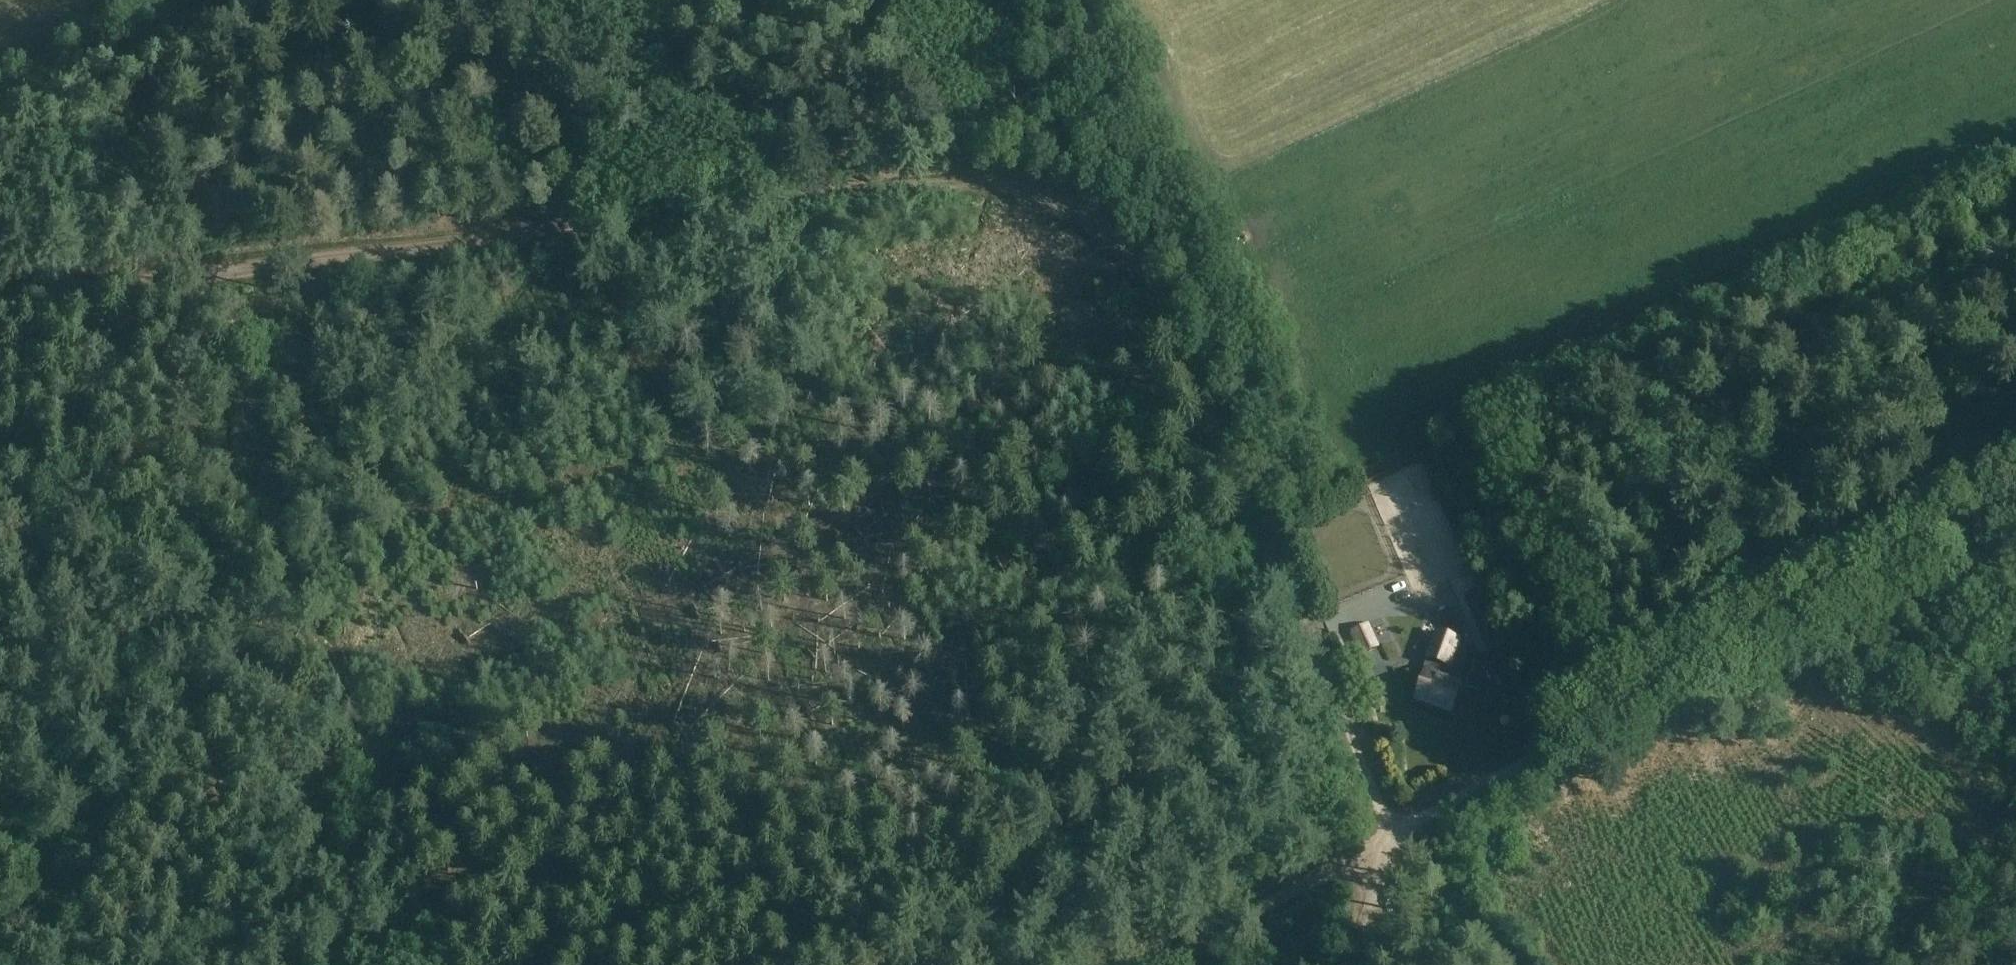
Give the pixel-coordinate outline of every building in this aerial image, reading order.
[(1506,645),(1482,588),(1463,596),(1487,653),(1506,645)] [(1378,648),(1367,624),(1351,631),(1362,656),(1378,648)] [(1451,681),(1453,676),(1450,667),(1460,640),(1435,631),(1425,659),(1427,659),(1423,671),(1426,672),(1416,699),(1450,711),(1460,684),(1451,681)] [(1372,652),(1383,676),(1396,669),(1384,646),(1372,652)] [(1498,650),(1480,664),(1492,680),(1511,665),(1498,650)]
